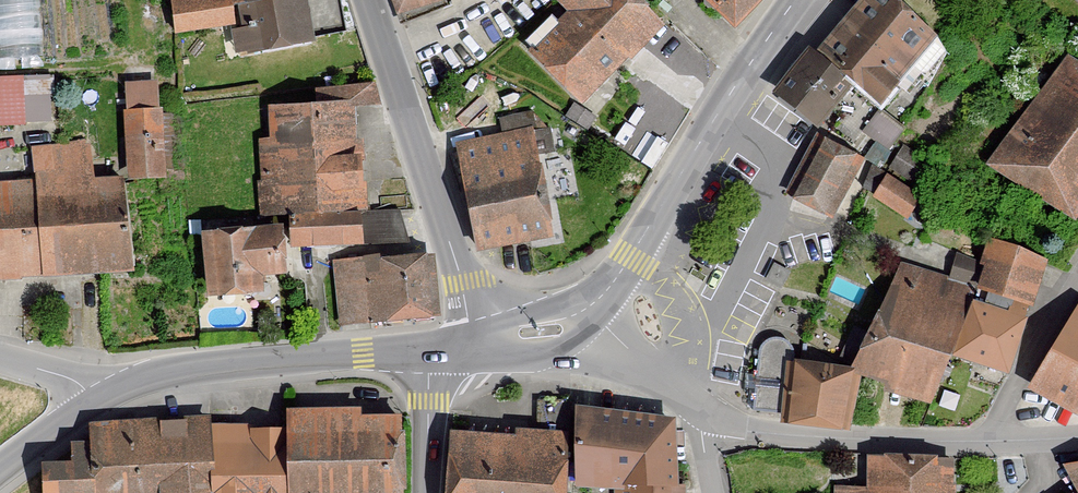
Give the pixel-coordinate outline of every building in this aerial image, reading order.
[(42,51),(41,0),(0,0),(0,52),(42,51)] [(167,37),(218,28),(224,56),(306,41),(298,0),(161,0),(167,37)] [(398,14),(436,0),(393,0),(398,14)] [(623,0),(544,0),(558,13),(521,63),(572,107),(650,27),(623,0)] [(736,19),(754,0),(717,0),(736,19)] [(886,0),(854,0),(808,53),(805,50),(768,94),(811,130),(848,86),(870,105),(929,36),(886,0)] [(992,163),(1074,214),(1077,209),(1077,64),(1070,60),(992,163)] [(27,118),(25,69),(0,70),(0,119),(27,118)] [(157,83),(127,84),(132,175),(161,173),(157,83)] [(265,212),(291,211),(295,244),(366,243),(355,103),(378,101),(374,85),(319,90),(320,105),(273,107),(274,141),(262,142),(265,212)] [(868,150),(882,160),(908,122),(880,103),(864,126),(878,136),(868,150)] [(534,131),(456,143),(480,246),(552,234),(534,131)] [(861,160),(826,142),(798,196),(833,214),(861,160)] [(0,186),(0,276),(128,266),(121,180),(92,183),(88,148),(35,149),(38,183),(0,186)] [(915,195),(878,174),(864,199),(901,220),(915,195)] [(280,229),(206,234),(210,294),(261,291),(260,272),(282,270),(280,229)] [(852,371),(794,362),(788,417),(789,421),(848,426),(862,371),(928,397),(975,288),(989,291),(986,303),(977,301),(956,353),(1006,368),(1043,263),(992,243),(982,265),(959,255),(950,282),(903,266),(852,371)] [(423,253),(325,262),(332,331),(429,321),(423,253)] [(773,266),(765,282),(781,289),(789,273),(773,266)] [(1073,300),(1016,392),(1077,424),(1077,303),(1073,300)] [(754,413),(788,417),(794,362),(794,349),(788,342),(780,338),(774,338),(764,343),(760,352),(755,398),(754,413)] [(45,462),(45,492),(392,492),(388,407),(274,412),(274,428),(90,432),(91,459),(45,462)] [(579,409),(578,483),(617,485),(617,492),(682,492),(682,487),(675,487),(672,421),(579,409)] [(565,448),(560,434),(519,432),(519,439),(453,433),(449,492),(564,492),(565,448)] [(948,453),(858,454),(857,485),(831,484),(830,492),(948,492),(948,453)] [(1048,465),(1060,492),(1077,492),(1077,462),(1048,465)]
